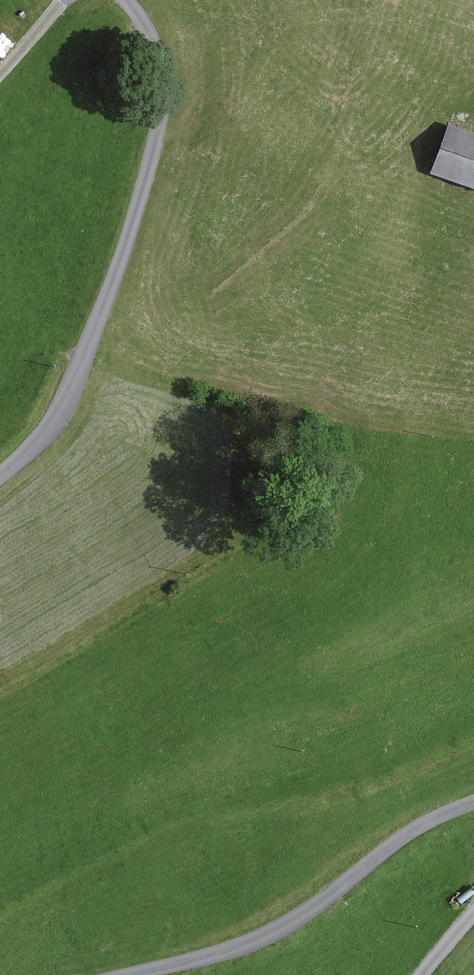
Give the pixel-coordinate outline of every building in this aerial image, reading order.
[(462,123),(442,174),(473,186),(473,128),(462,123)]
